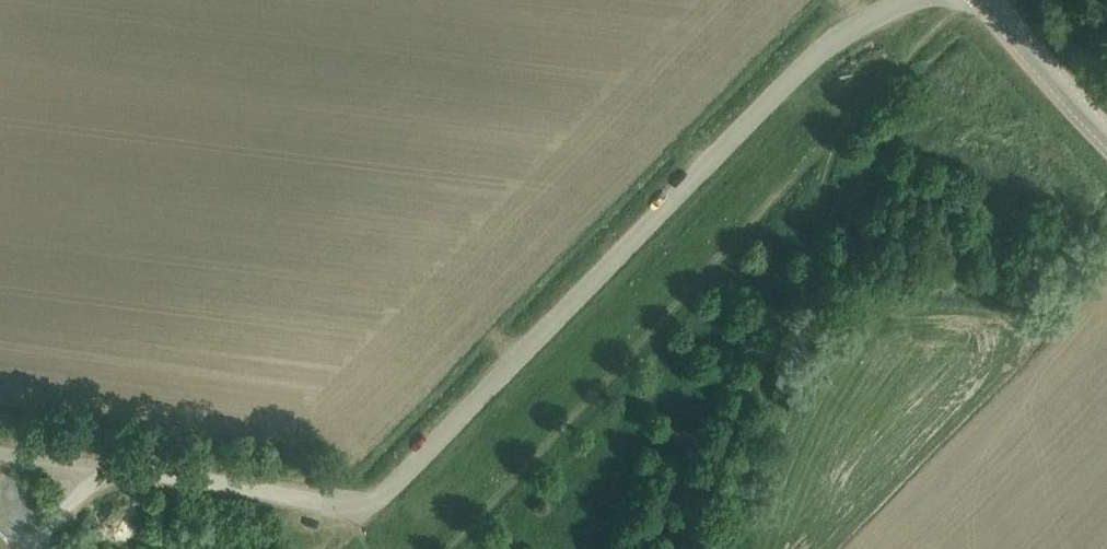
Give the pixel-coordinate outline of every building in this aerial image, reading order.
[(0,515),(0,540),(13,527),(0,515)] [(31,548),(49,548),(60,535),(49,527),(31,548)]
